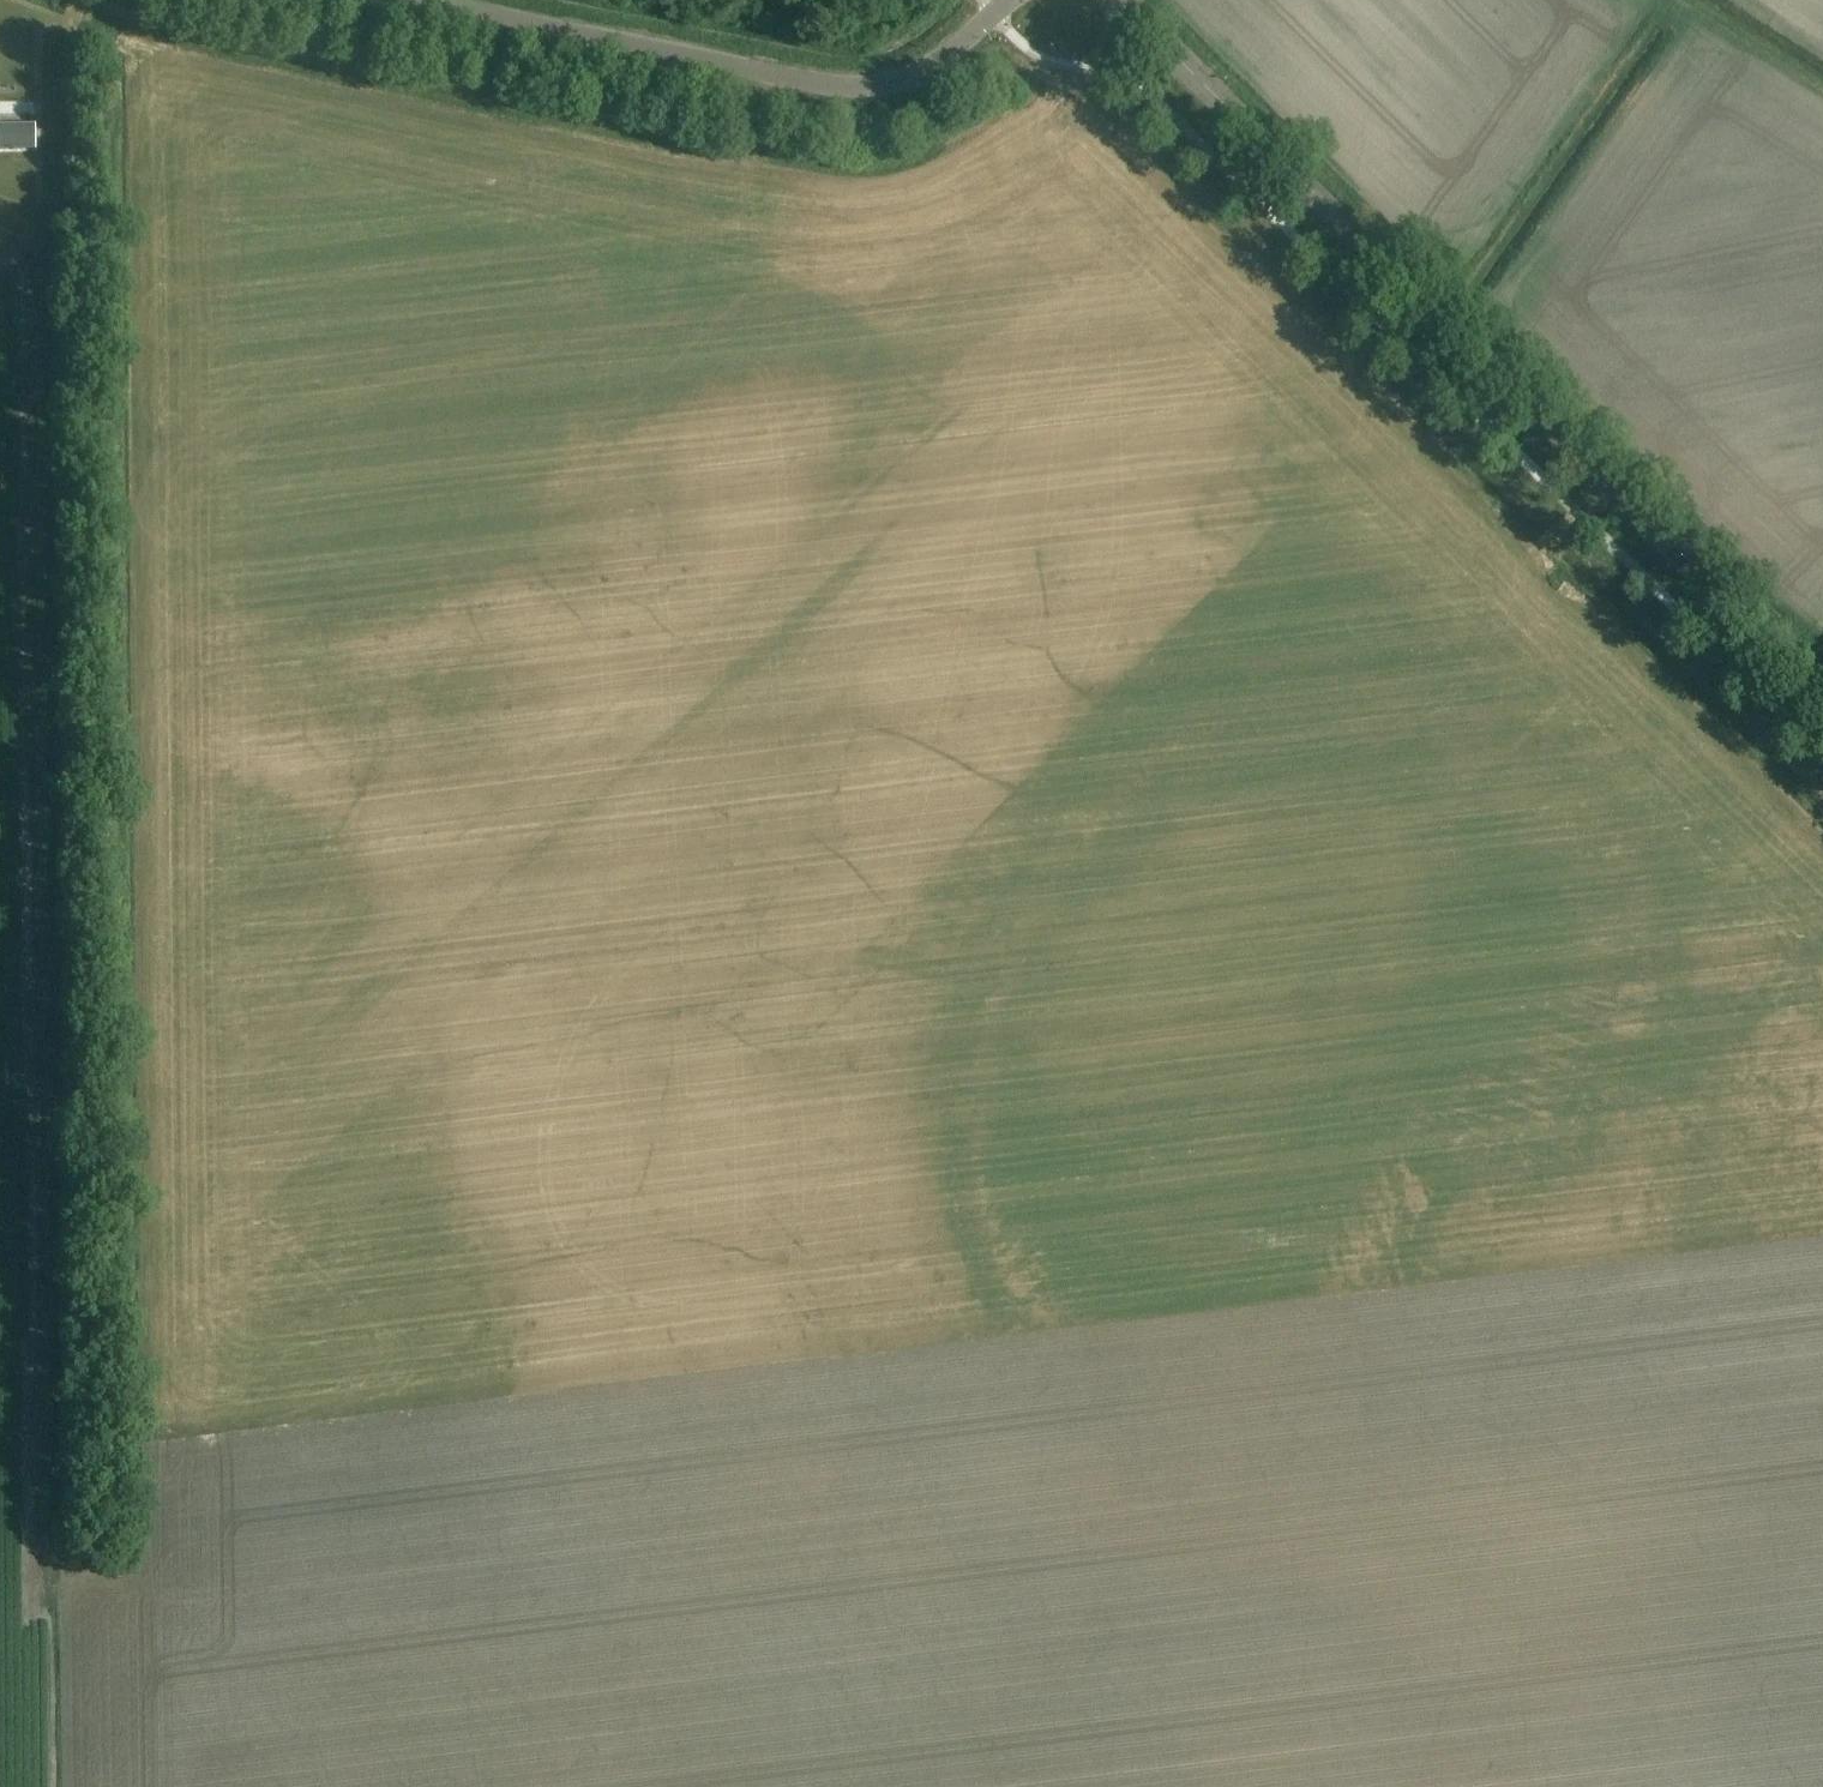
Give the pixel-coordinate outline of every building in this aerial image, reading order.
[(34,135),(0,137),(0,163),(35,161),(34,135)]
